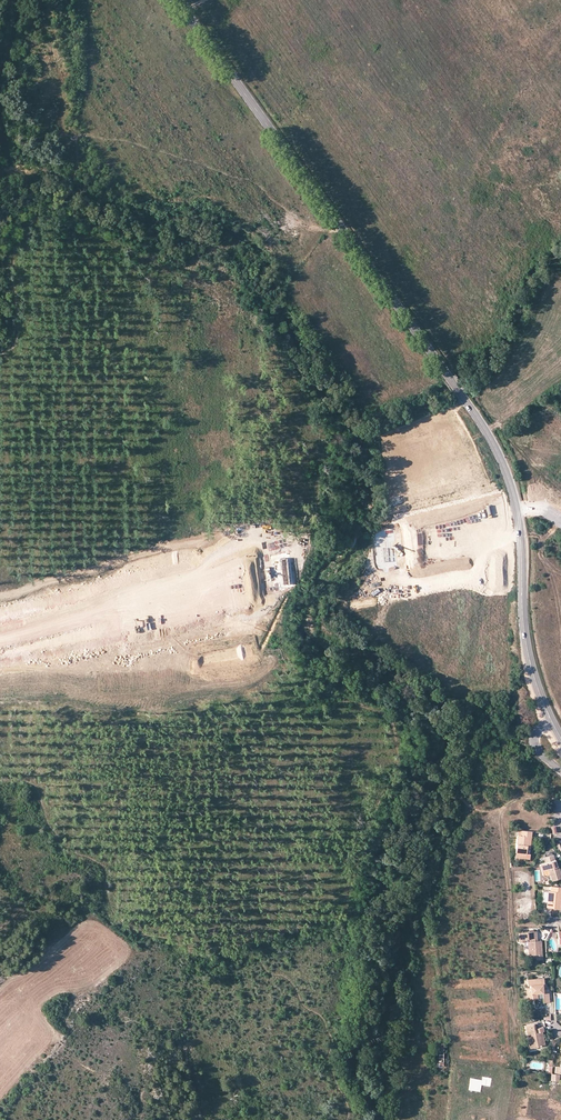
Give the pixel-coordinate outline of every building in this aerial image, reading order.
[(326,756),(319,761),(322,765),(329,760),(326,756)] [(516,853),(526,854),(527,847),(527,845),(528,845),(529,836),(531,836),(531,832),(521,831),(518,830),(516,853)] [(543,858),(544,862),(539,864),(541,871),(548,870),(551,881),(560,878),(560,874),(558,866),(556,867),(553,855),(543,858)] [(550,886),(550,891),(548,891),(546,908),(560,909),(560,897),(560,887),(550,886)] [(525,939),(532,939),(537,938),(536,931),(519,933),(520,943),(525,943),(525,939)] [(541,941),(537,941),(532,942),(528,942),(529,955),(536,955),(537,960),(543,959),(541,941)] [(543,978),(527,980),(527,985),(530,985),(530,993),(529,993),(530,999),(537,999),(536,993),(542,993),(543,1002),(548,1002),(547,989),(542,990),(542,984),(543,984),(543,978)] [(527,1035),(528,1040),(533,1039),(534,1043),(535,1047),(544,1045),(542,1032),(543,1032),(542,1027),(537,1028),(537,1023),(525,1026),(527,1035)] [(444,1056),(435,1056),(435,1066),(444,1066),(444,1056)] [(555,1074),(552,1074),(551,1080),(559,1081),(560,1068),(560,1067),(556,1066),(555,1074)] [(482,1080),(471,1078),(468,1090),(480,1092),(482,1085),(490,1087),(492,1078),(482,1077),(482,1080)]
